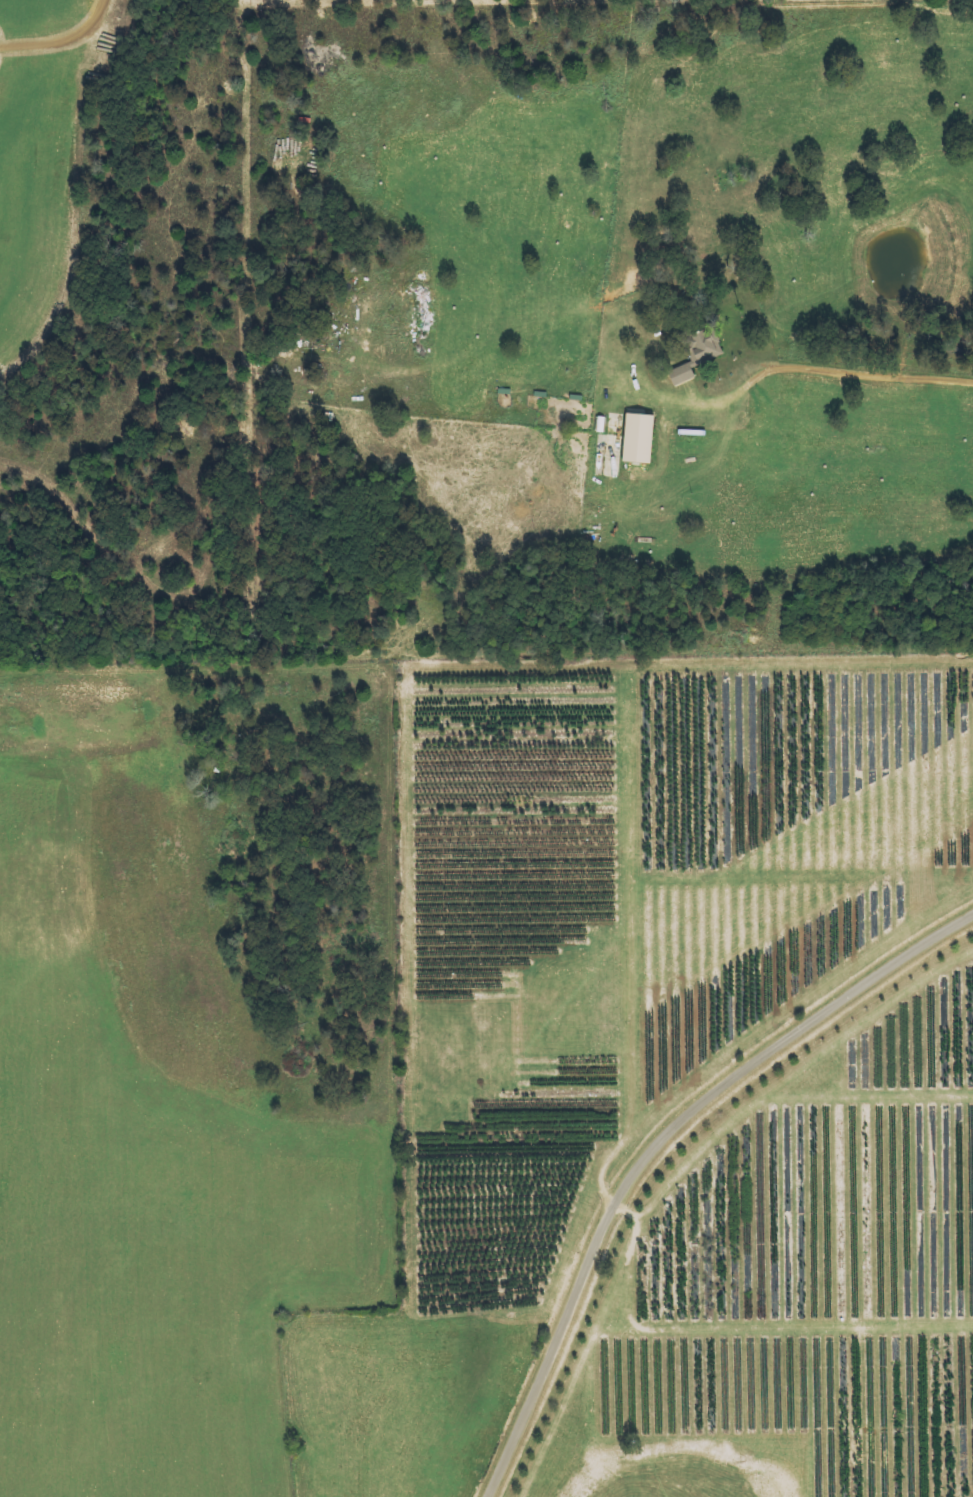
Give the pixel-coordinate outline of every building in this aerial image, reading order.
[(697,378),(692,366),(722,354),(715,336),(709,338),(706,330),(687,338),(696,361),(670,371),(675,386),(697,378)] [(625,462),(653,463),(655,415),(627,413),(625,462)]
